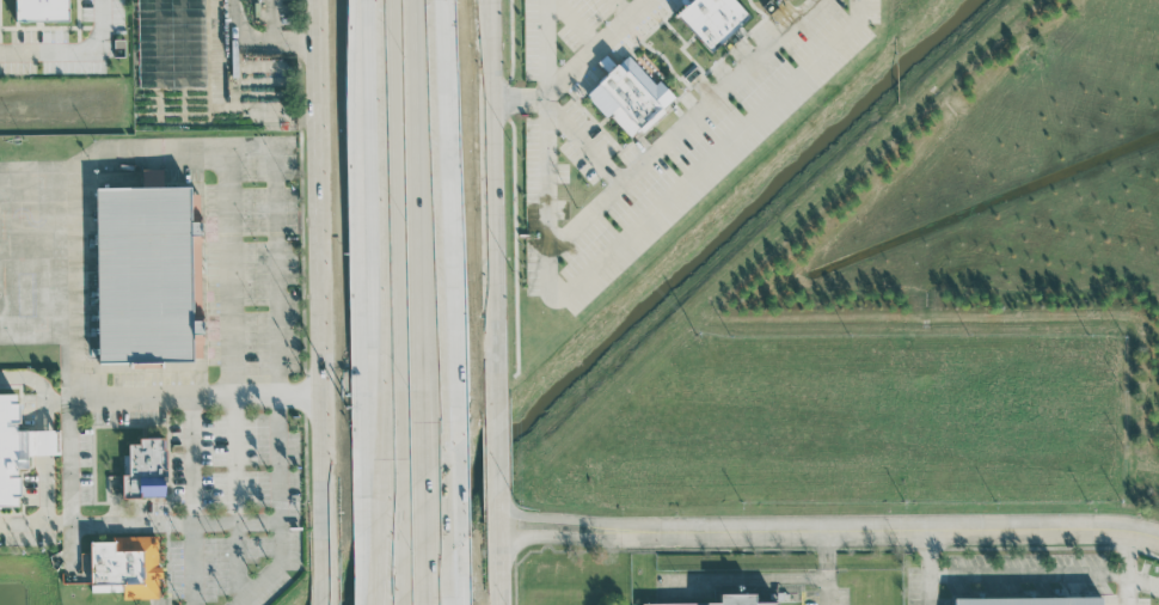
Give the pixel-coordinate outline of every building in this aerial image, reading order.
[(69,21),(69,0),(14,0),(14,21),(69,21)] [(205,0),(137,0),(139,87),(207,86),(205,0)] [(735,0),(691,0),(676,14),(712,51),(750,16),(735,0)] [(631,140),(676,97),(660,80),(656,84),(627,54),(587,94),(631,140)] [(94,352),(186,350),(184,179),(92,181),(94,352)] [(18,506),(18,468),(27,468),(27,454),(59,454),(59,430),(17,430),(17,393),(0,393),(0,506),(18,506)] [(90,541),(90,592),(123,591),(123,599),(160,598),(159,535),(112,536),(112,541),(90,541)] [(775,601),(775,604),(642,604),(642,601),(717,601),(717,593),(754,593),(754,601),(775,601)] [(1098,594),(1098,604),(952,604),(952,598),(1098,594)]
